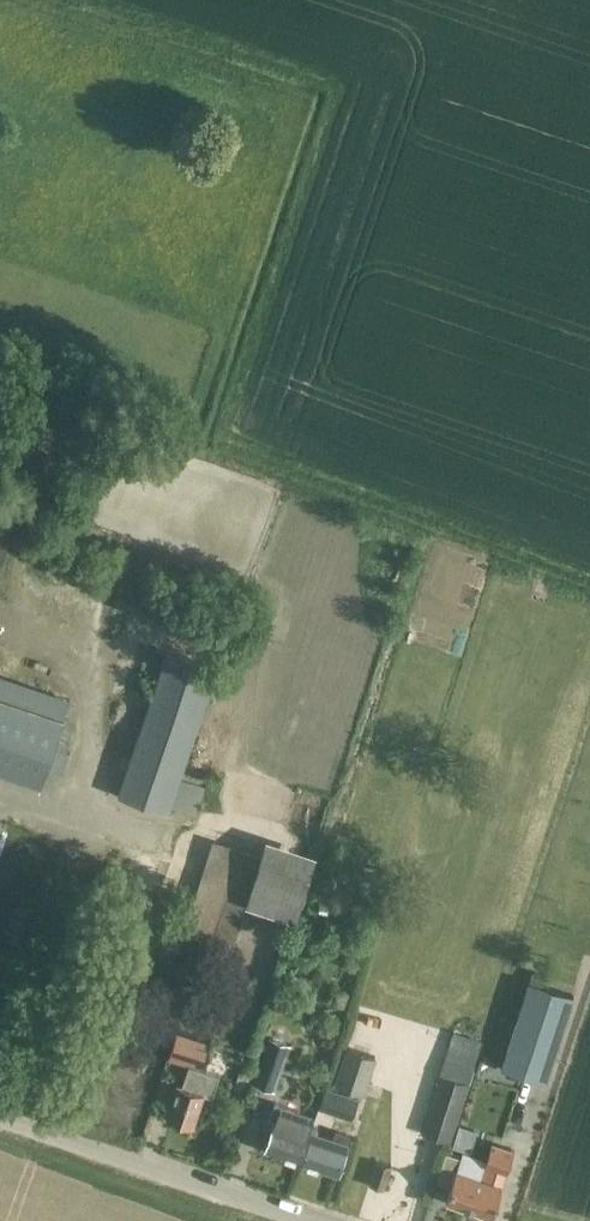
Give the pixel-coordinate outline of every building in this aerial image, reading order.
[(204,785),(179,777),(213,671),(164,655),(118,797),(167,813),(170,804),(196,812),(204,785)] [(42,783),(46,770),(63,775),(71,753),(54,747),(71,699),(0,675),(0,768),(42,783)] [(247,904),(295,919),(315,854),(266,839),(247,904)] [(189,929),(235,942),(260,855),(214,842),(189,929)] [(19,911),(9,940),(23,945),(33,916),(19,911)] [(502,1067),(521,1073),(546,1081),(573,995),(530,981),(502,1067)] [(484,1042),(454,1032),(422,1132),(452,1141),(484,1042)] [(210,1044),(188,1037),(178,1034),(172,1052),(203,1062),(210,1044)] [(290,1044),(272,1038),(256,1083),(275,1090),(290,1044)] [(335,1085),(366,1095),(378,1058),(347,1047),(335,1085)] [(178,1083),(175,1093),(167,1116),(193,1125),(204,1093),(213,1096),(220,1074),(189,1064),(183,1084),(178,1083)] [(359,1100),(336,1094),(324,1090),(319,1109),(353,1119),(359,1100)] [(275,1102),(275,1103),(267,1125),(272,1127),(265,1149),(301,1161),(312,1129),(316,1117),(275,1102)] [(312,1129),(301,1161),(337,1174),(347,1146),(316,1135),(318,1131),(312,1129)] [(446,1155),(445,1158),(438,1181),(451,1185),(446,1200),(493,1215),(514,1150),(493,1143),(484,1168),(488,1169),(484,1180),(456,1171),(460,1160),(446,1155)] [(392,1167),(380,1163),(373,1184),(385,1188),(392,1167)]
